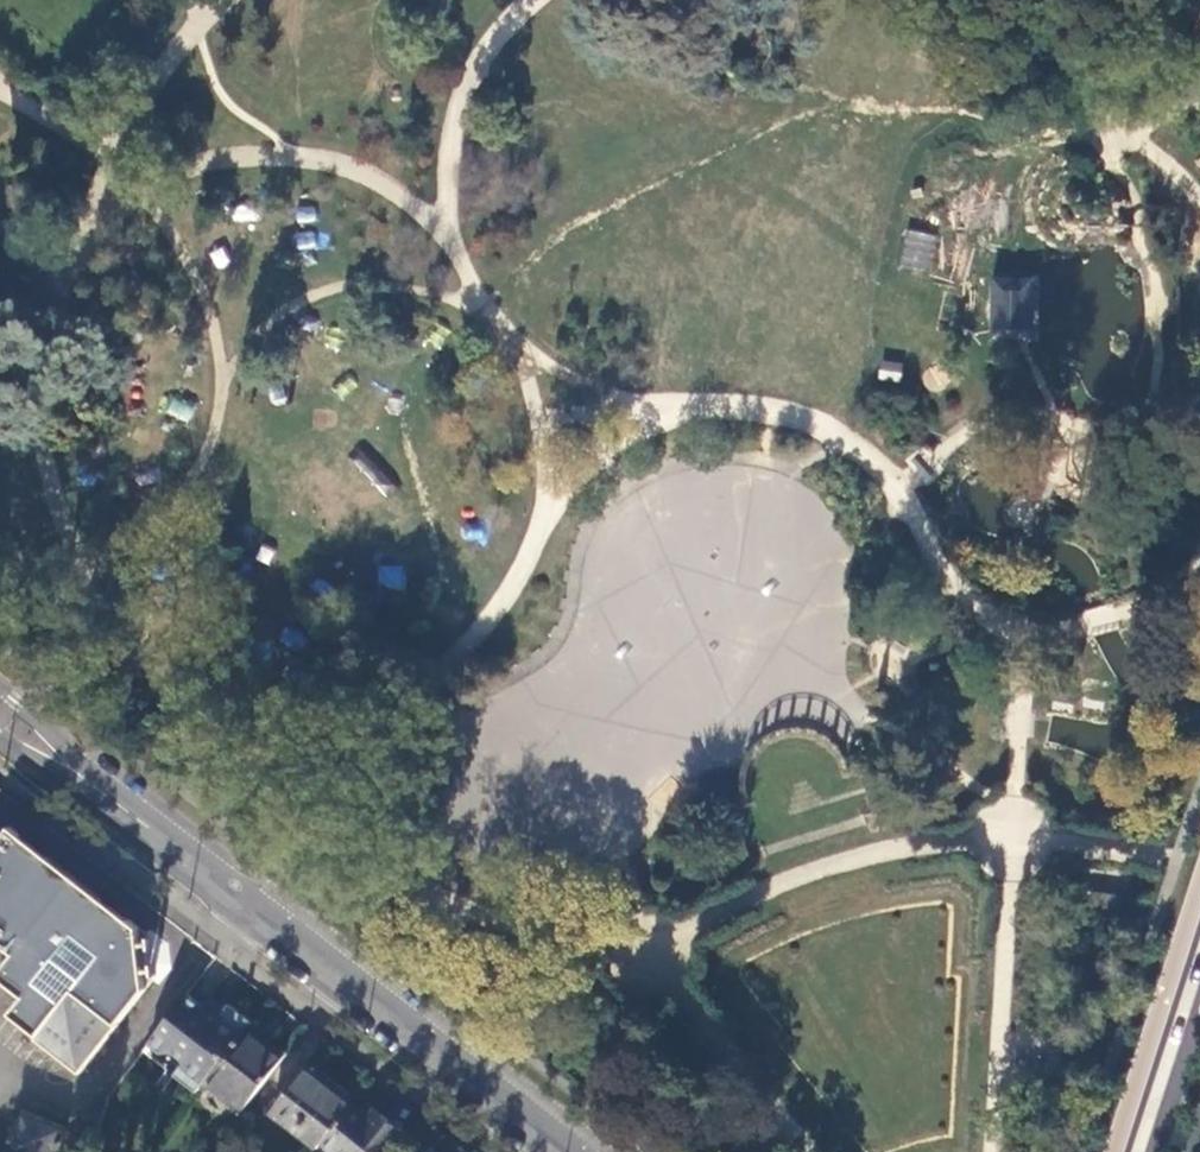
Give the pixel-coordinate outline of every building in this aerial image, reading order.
[(905,230),(901,268),(932,271),(936,233),(905,230)] [(994,275),(990,275),(990,345),(1039,344),(1039,275),(994,275)] [(14,953),(0,971),(0,976),(24,996),(11,1012),(38,1033),(34,1038),(79,1072),(146,986),(139,926),(10,826),(0,838),(0,870),(3,872),(0,876),(0,942),(14,953)] [(1085,911),(1117,917),(1119,905),(1121,895),(1100,891),(1089,889),(1085,911)] [(241,1113),(282,1060),(263,1045),(270,1035),(251,1021),(229,1003),(218,1017),(186,993),(149,1042),(164,1051),(173,1051),(173,1050),(186,1059),(175,1073),(198,1090),(203,1083),(208,1087),(210,1085),(226,1098),(224,1100),(241,1113)] [(272,1112),(319,1148),(323,1142),(354,1103),(307,1066),(272,1112)] [(323,1142),(336,1151),(389,1151),(405,1131),(376,1110),(371,1116),(354,1103),(323,1142)] [(16,1151),(58,1151),(67,1127),(23,1110),(8,1149),(16,1151)] [(414,1151),(431,1151),(420,1143),(414,1151)]
